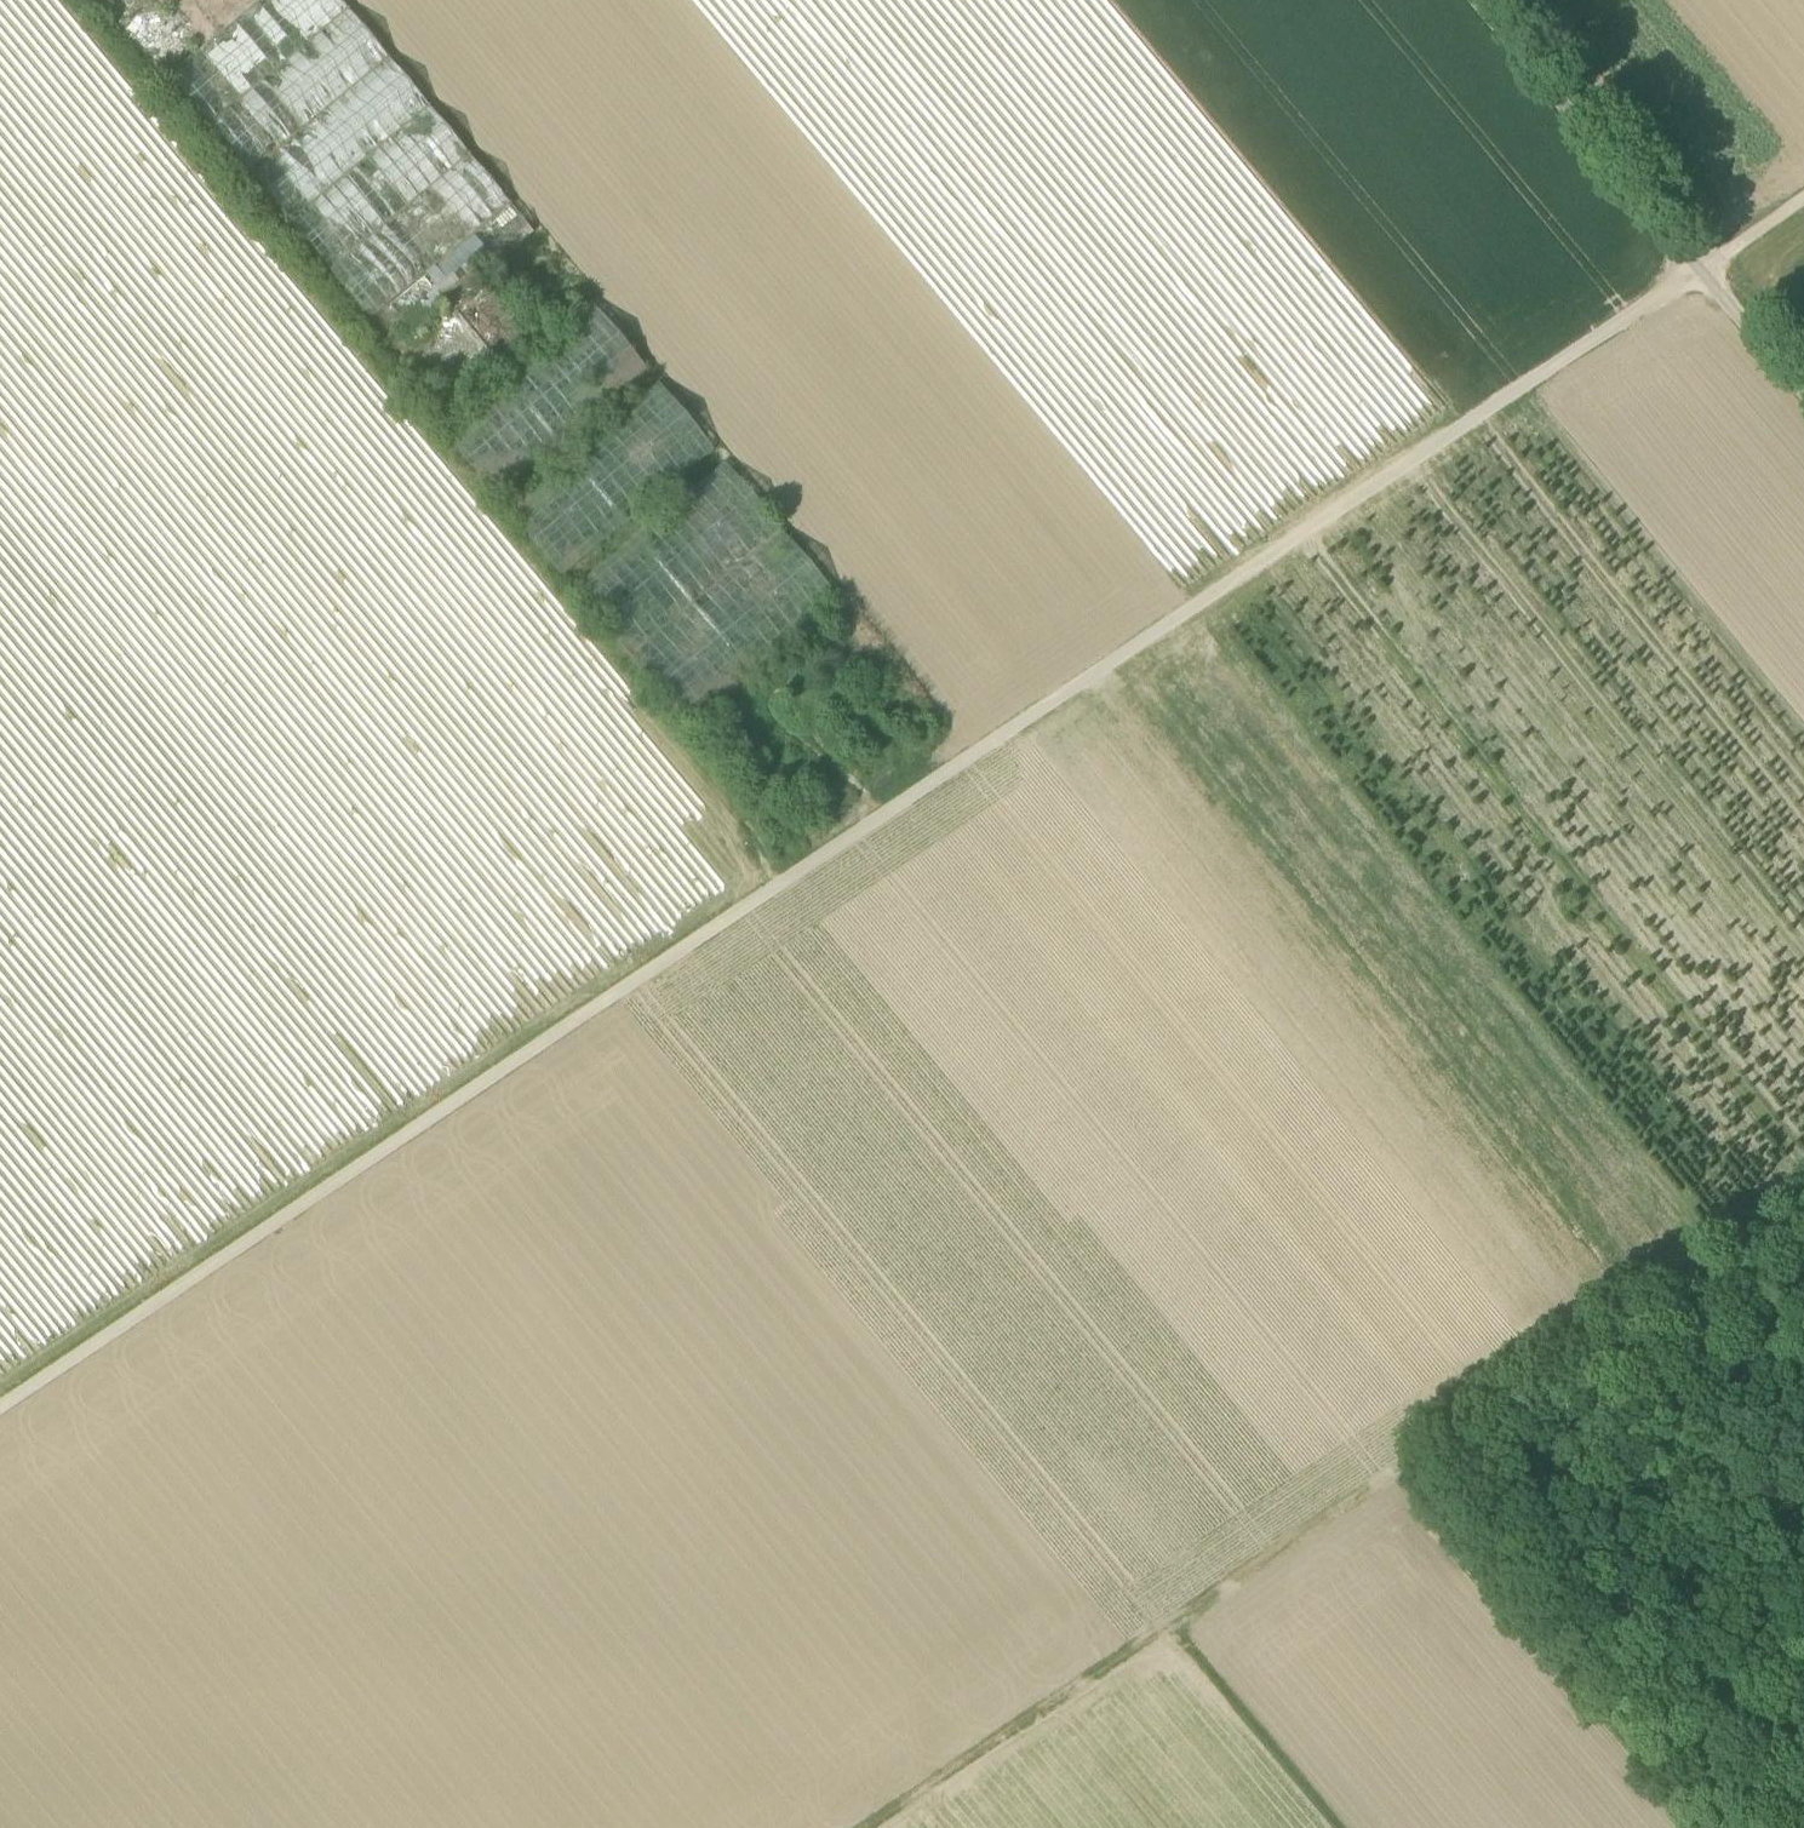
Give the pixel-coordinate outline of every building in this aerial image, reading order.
[(413,335),(448,305),(482,277),(534,233),(339,0),(156,0),(199,52),(168,77),(373,322),(390,308),(413,335)] [(448,305),(499,366),(509,358),(533,339),(482,277),(448,305)] [(572,591),(686,728),(840,599),(726,463),(656,521),(646,509),(716,450),(659,382),(589,441),(580,430),(650,371),(594,304),(518,368),(509,358),(499,366),(493,372),(501,381),(439,433),(495,500),(558,448),(567,459),(505,511),(562,579),(624,527),(634,539),(572,591)]
